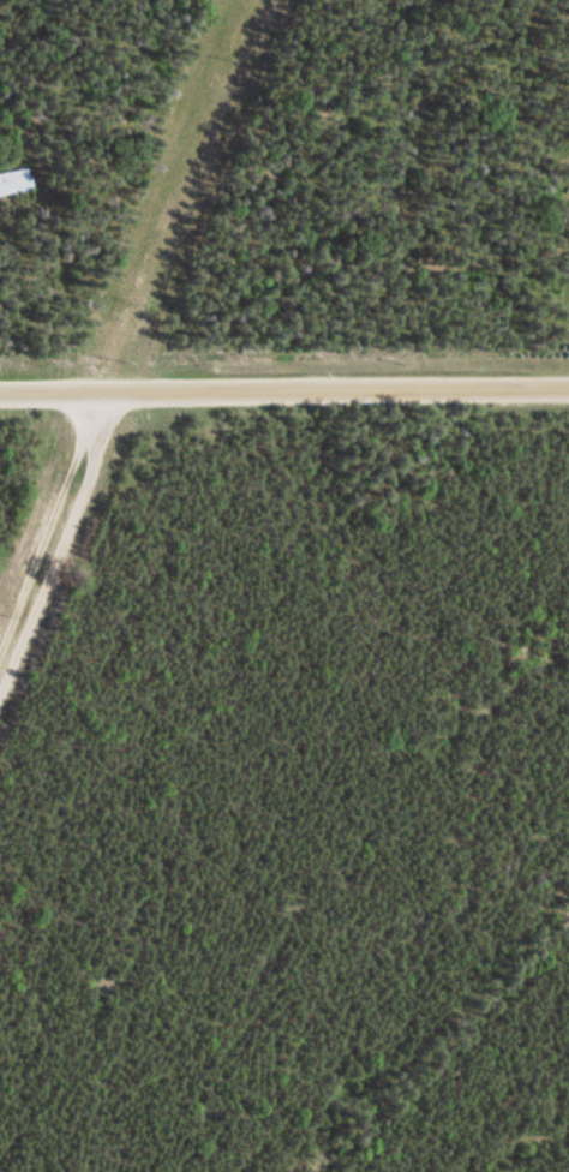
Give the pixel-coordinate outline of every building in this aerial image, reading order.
[(25,170),(0,174),(0,195),(28,191),(25,170)]
